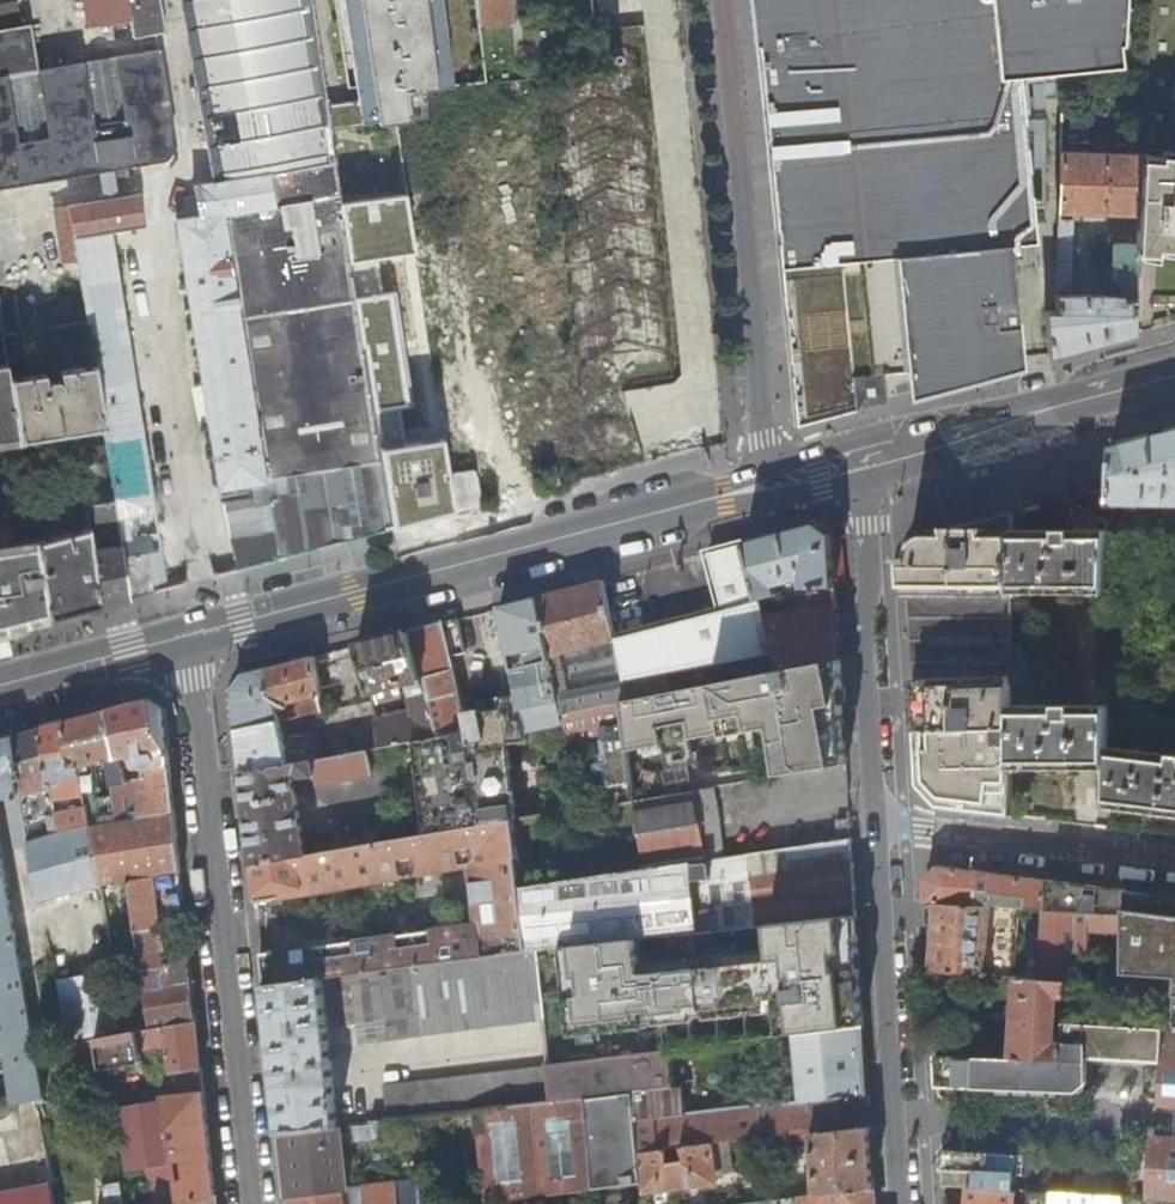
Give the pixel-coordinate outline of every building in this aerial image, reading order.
[(89,26),(130,20),(134,38),(165,32),(159,0),(85,0),(89,26)] [(231,534),(240,568),(391,529),(382,464),(359,312),(349,245),(343,202),(332,130),(323,131),(319,104),(302,5),(314,3),(314,0),(183,0),(214,182),(195,184),(200,215),(177,218),(220,488),(224,488),(267,481),(274,524),(231,534)] [(362,124),(379,121),(379,125),(429,117),(425,89),(452,85),(440,0),(345,0),(362,124)] [(481,25),(514,22),(511,0),(478,0),(481,25)] [(760,21),(756,21),(758,41),(764,41),(766,62),(760,62),(765,112),(771,111),(775,157),(770,158),(774,205),(780,204),(783,239),(777,239),(782,285),(788,284),(789,293),(783,293),(783,299),(789,298),(792,323),(786,323),(789,362),(795,361),(797,383),(791,383),(795,422),(884,398),(883,370),(1023,357),(1003,114),(1038,111),(1035,77),(1124,65),(1121,43),(1125,43),(1126,0),(758,0),(760,21)] [(21,25),(17,1),(0,4),(0,28),(21,25)] [(100,170),(126,166),(166,159),(176,145),(160,50),(40,70),(32,23),(21,25),(0,28),(0,186),(100,170)] [(323,131),(332,130),(329,102),(319,104),(323,131)] [(1059,212),(1139,214),(1142,159),(1142,155),(1061,152),(1059,212)] [(1161,154),(1160,160),(1142,159),(1139,214),(1138,243),(1137,253),(1156,254),(1157,250),(1173,250),(1173,244),(1174,244),(1174,154),(1161,154)] [(130,194),(126,166),(100,170),(105,198),(130,194)] [(119,524),(121,539),(130,537),(130,536),(126,513),(156,509),(112,230),(145,225),(140,192),(130,194),(105,198),(55,206),(64,261),(78,259),(94,364),(104,426),(108,449),(110,460),(118,514),(117,515),(119,524)] [(1074,220),(1059,220),(1056,312),(1047,313),(1051,355),(1103,341),(1133,333),(1137,253),(1138,243),(1126,243),(1126,236),(1114,236),(1111,294),(1072,294),(1074,220)] [(21,441),(11,378),(8,364),(0,365),(0,444),(21,441)] [(21,441),(104,426),(94,364),(60,369),(61,378),(67,383),(64,385),(58,380),(52,380),(47,388),(46,387),(48,382),(46,372),(11,378),(21,441)] [(1174,507),(1174,432),(1115,447),(1113,505),(1131,505),(1130,513),(1137,513),(1138,505),(1174,507)] [(94,451),(96,461),(110,460),(108,449),(94,451)] [(67,532),(38,540),(51,619),(78,612),(100,606),(92,547),(90,528),(81,464),(59,467),(67,532)] [(477,470),(449,474),(455,512),(482,505),(477,470)] [(224,488),(231,534),(274,524),(267,481),(224,488)] [(1014,706),(1014,593),(1014,530),(1014,513),(993,518),(992,516),(987,518),(982,519),(983,521),(923,536),(907,560),(910,613),(917,731),(1014,729),(1014,706)] [(845,583),(842,536),(810,515),(785,522),(787,532),(819,523),(835,533),(838,584),(845,583)] [(763,599),(782,594),(779,585),(804,579),(807,588),(810,610),(768,619),(782,670),(842,658),(838,597),(838,584),(835,533),(819,523),(787,532),(747,543),(763,599)] [(119,524),(90,528),(92,547),(122,543),(121,539),(119,524)] [(1014,593),(1109,592),(1112,530),(1014,530),(1014,593)] [(150,533),(130,536),(130,537),(121,539),(122,543),(124,555),(148,551),(153,550),(150,533)] [(29,624),(51,619),(38,540),(37,537),(0,544),(0,632),(29,624)] [(122,543),(92,547),(100,606),(115,602),(131,598),(124,555),(122,543)] [(724,612),(616,639),(618,647),(620,659),(629,699),(775,671),(782,670),(768,619),(763,599),(747,543),(746,543),(712,552),(711,552),(724,612)] [(153,550),(148,551),(156,591),(169,587),(162,549),(153,550)] [(124,555),(131,598),(156,591),(148,551),(124,555)] [(779,585),(782,594),(807,588),(804,579),(779,585)] [(611,649),(618,647),(616,639),(604,580),(576,588),(540,597),(556,673),(566,671),(563,653),(609,640),(611,649)] [(782,594),(763,599),(768,619),(810,610),(807,588),(782,594)] [(485,727),(469,730),(481,824),(516,818),(517,818),(521,817),(511,742),(561,730),(562,739),(570,737),(572,741),(605,735),(614,802),(635,798),(638,798),(631,747),(625,700),(565,712),(556,673),(540,597),(502,607),(520,693),(503,697),(505,707),(482,713),(485,727)] [(467,653),(459,618),(435,625),(411,631),(424,678),(430,677),(445,735),(469,730),(485,727),(482,713),(482,711),(464,714),(452,657),(467,653)] [(413,695),(414,707),(416,717),(384,724),(380,725),(385,746),(393,745),(417,740),(445,735),(430,677),(424,678),(411,631),(396,635),(360,644),(372,684),(374,691),(401,685),(421,680),(424,692),(413,695)] [(345,691),(372,684),(360,644),(347,648),(315,656),(327,710),(349,705),(345,691)] [(239,728),(327,710),(315,656),(278,665),(246,674),(235,689),(239,728)] [(629,699),(625,700),(631,747),(667,741),(664,725),(692,720),(695,737),(725,732),(726,734),(777,724),(785,774),(849,763),(842,658),(782,670),(775,671),(629,699)] [(566,671),(556,673),(565,712),(625,700),(629,699),(620,659),(566,671)] [(403,696),(401,685),(374,691),(376,700),(377,702),(403,696)] [(119,757),(118,757),(113,758),(113,759),(118,793),(122,820),(176,810),(171,757),(165,708),(153,699),(136,703),(109,710),(119,757)] [(378,715),(381,714),(377,702),(376,700),(349,705),(327,710),(239,728),(240,737),(243,759),(244,774),(313,760),(309,740),(301,741),(288,744),(287,737),(300,734),(346,725),(379,718),(378,715)] [(1014,706),(1014,729),(1014,769),(1107,768),(1107,807),(1174,816),(1174,755),(1108,746),(1109,705),(1014,706)] [(414,707),(381,714),(384,724),(416,717),(414,707)] [(97,763),(113,759),(113,758),(118,757),(119,757),(109,710),(67,721),(76,766),(83,765),(83,766),(97,763)] [(346,725),(300,734),(301,741),(309,740),(313,760),(350,753),(371,749),(385,746),(380,725),(384,724),(381,714),(378,715),(379,718),(346,725)] [(76,807),(90,805),(83,766),(83,765),(76,766),(67,721),(57,724),(33,730),(17,734),(23,778),(18,779),(21,795),(56,788),(55,778),(71,776),(76,807)] [(1014,729),(917,731),(919,755),(920,785),(941,808),(958,810),(1013,817),(1014,769),(1014,729)] [(481,824),(469,730),(445,735),(417,740),(428,834),(481,824)] [(30,842),(24,813),(21,795),(18,779),(23,778),(17,734),(14,735),(0,739),(0,781),(5,780),(17,845),(30,842)] [(301,741),(300,734),(287,737),(288,744),(301,741)] [(513,750),(516,769),(535,766),(532,747),(513,750)] [(375,772),(371,749),(350,753),(313,760),(244,774),(247,801),(254,865),(342,849),(338,831),(305,837),(294,773),(299,772),(307,777),(317,774),(318,777),(324,783),(375,772)] [(122,821),(122,820),(118,793),(102,795),(97,763),(83,766),(90,805),(94,827),(122,821)] [(56,788),(59,810),(76,807),(71,776),(55,778),(56,788)] [(725,857),(717,785),(638,798),(635,798),(647,869),(725,857)] [(56,788),(21,795),(24,813),(59,810),(56,788)] [(104,885),(129,881),(183,872),(176,810),(122,820),(122,821),(94,827),(94,828),(104,885)] [(838,819),(840,840),(853,837),(852,817),(838,819)] [(479,925),(264,954),(267,986),(325,978),(341,976),(531,951),(524,888),(523,888),(516,818),(481,824),(428,834),(342,849),(254,865),(258,902),(473,865),(479,925)] [(44,900),(104,885),(94,828),(30,842),(42,900),(44,900)] [(10,1063),(17,1101),(41,1097),(46,1096),(40,1062),(3,852),(0,834),(0,1005),(10,1063)] [(754,926),(805,920),(858,914),(856,880),(853,837),(840,840),(725,857),(647,869),(530,887),(524,888),(531,951),(540,950),(754,926)] [(1030,899),(1029,909),(1047,910),(1049,910),(1049,881),(995,874),(941,867),(927,878),(928,888),(928,903),(938,903),(979,906),(979,900),(980,891),(1030,899)] [(164,927),(189,924),(183,872),(129,881),(149,999),(154,1029),(199,1020),(195,985),(192,952),(169,956),(164,927)] [(1089,886),(1049,881),(1049,910),(1126,915),(1126,891),(1089,886)] [(1126,891),(1126,915),(1127,931),(1127,958),(1174,964),(1174,897),(1126,891)] [(1013,977),(1019,908),(997,907),(979,906),(938,903),(936,923),(933,970),(933,971),(1013,977)] [(1047,910),(1044,950),(1072,952),(1072,951),(1077,952),(1078,927),(1127,931),(1126,915),(1049,910),(1047,910)] [(812,997),(810,975),(805,920),(754,926),(756,939),(755,939),(757,960),(758,963),(762,1003),(812,997)] [(756,939),(754,926),(540,950),(546,1018),(547,1027),(738,1006),(762,1003),(758,963),(757,960),(755,939),(756,939)] [(363,1041),(546,1018),(540,950),(531,951),(341,976),(348,1022),(360,1020),(363,1041)] [(1044,950),(1043,958),(1042,979),(1070,981),(1072,952),(1044,950)] [(106,1025),(96,971),(59,978),(64,1003),(89,999),(94,1027),(106,1025)] [(827,996),(810,975),(812,997),(827,996)] [(1019,977),(1015,1058),(1065,1060),(1066,1042),(1047,1042),(1048,1029),(1050,1029),(1053,1028),(1055,1026),(1057,1024),(1059,1022),(1059,1018),(1058,1014),(1056,1011),(1054,1009),(1051,1008),(1049,1008),(1049,997),(1068,998),(1070,981),(1042,979),(1019,977)] [(331,1030),(325,978),(267,986),(275,1065),(283,1133),(341,1126),(333,1061),(340,1060),(337,1030),(331,1030)] [(738,1006),(741,1041),(795,1034),(865,1025),(864,1006),(863,992),(827,996),(812,997),(762,1003),(738,1006)] [(149,999),(124,1004),(129,1033),(141,1031),(154,1029),(149,999)] [(10,1063),(0,1005),(0,1065),(10,1063)] [(741,1041),(738,1006),(547,1027),(550,1064),(672,1051),(741,1041)] [(169,1044),(174,1074),(204,1069),(202,1049),(199,1020),(154,1029),(157,1046),(169,1044)] [(938,1056),(940,1085),(1077,1091),(1085,1083),(1087,1057),(1163,1060),(1160,1104),(1174,1105),(1174,1028),(1066,1021),(1066,1042),(1065,1060),(1015,1058),(938,1056)] [(869,1094),(865,1025),(795,1034),(800,1102),(869,1094)] [(141,1031),(145,1060),(158,1057),(157,1046),(154,1029),(141,1031)] [(146,1062),(145,1060),(141,1031),(129,1033),(98,1038),(104,1069),(146,1062)] [(96,1063),(92,1039),(69,1043),(73,1067),(96,1063)] [(169,1044),(157,1046),(158,1057),(161,1076),(170,1074),(174,1074),(169,1044)] [(677,1091),(672,1051),(550,1064),(554,1101),(636,1092),(639,1119),(655,1118),(673,1116),(687,1114),(685,1090),(677,1091)] [(17,1101),(10,1063),(0,1065),(0,1104),(17,1101)] [(386,1086),(390,1120),(481,1110),(554,1101),(550,1064),(386,1086)] [(171,1082),(170,1074),(161,1076),(162,1079),(163,1083),(171,1082)] [(171,1082),(163,1083),(164,1092),(165,1096),(175,1095),(171,1082)] [(207,1091),(175,1095),(165,1096),(166,1102),(176,1162),(186,1161),(189,1179),(179,1181),(182,1200),(217,1195),(210,1122),(207,1091)] [(481,1110),(490,1201),(644,1182),(642,1151),(639,1119),(636,1092),(554,1101),(481,1110)] [(673,1116),(677,1147),(685,1146),(714,1143),(734,1141),(797,1134),(871,1126),(870,1109),(869,1094),(800,1102),(758,1106),(687,1114),(673,1116)] [(132,1169),(144,1167),(176,1162),(166,1102),(123,1110),(132,1169)] [(677,1147),(673,1116),(655,1118),(658,1150),(670,1148),(677,1147)] [(379,1121),(356,1124),(358,1139),(381,1136),(379,1121)] [(283,1133),(285,1161),(290,1202),(290,1203),(421,1203),(418,1179),(348,1187),(342,1126),(341,1126),(283,1133)] [(815,1147),(818,1193),(875,1187),(873,1153),(871,1126),(797,1134),(798,1149),(815,1147)] [(1158,1127),(1158,1126),(1153,1126),(1153,1133),(1158,1133),(1158,1136),(1151,1136),(1147,1198),(1174,1200),(1174,1128),(1158,1127)] [(737,1170),(734,1141),(714,1143),(717,1172),(737,1170)] [(718,1182),(717,1172),(714,1143),(685,1146),(686,1159),(671,1161),(670,1148),(658,1150),(642,1151),(644,1182),(645,1190),(718,1182)] [(186,1161),(176,1162),(179,1181),(189,1179),(186,1161)] [(183,1203),(182,1200),(179,1181),(176,1162),(144,1167),(150,1203),(181,1203),(183,1203)] [(982,1173),(945,1170),(946,1188),(972,1189),(981,1189),(982,1173)] [(123,1181),(106,1184),(110,1203),(127,1203),(123,1181)] [(56,1183),(0,1192),(0,1203),(60,1203),(56,1183)] [(876,1203),(875,1187),(818,1193),(740,1203),(876,1203)] [(1015,1192),(981,1189),(972,1189),(971,1203),(1014,1203),(1015,1192)] [(1015,1192),(1014,1203),(1051,1203),(1052,1194),(1015,1192)] [(1052,1192),(1052,1194),(1051,1203),(1123,1203),(1123,1197),(1052,1192)] [(217,1195),(182,1200),(183,1203),(218,1203),(217,1195)]
